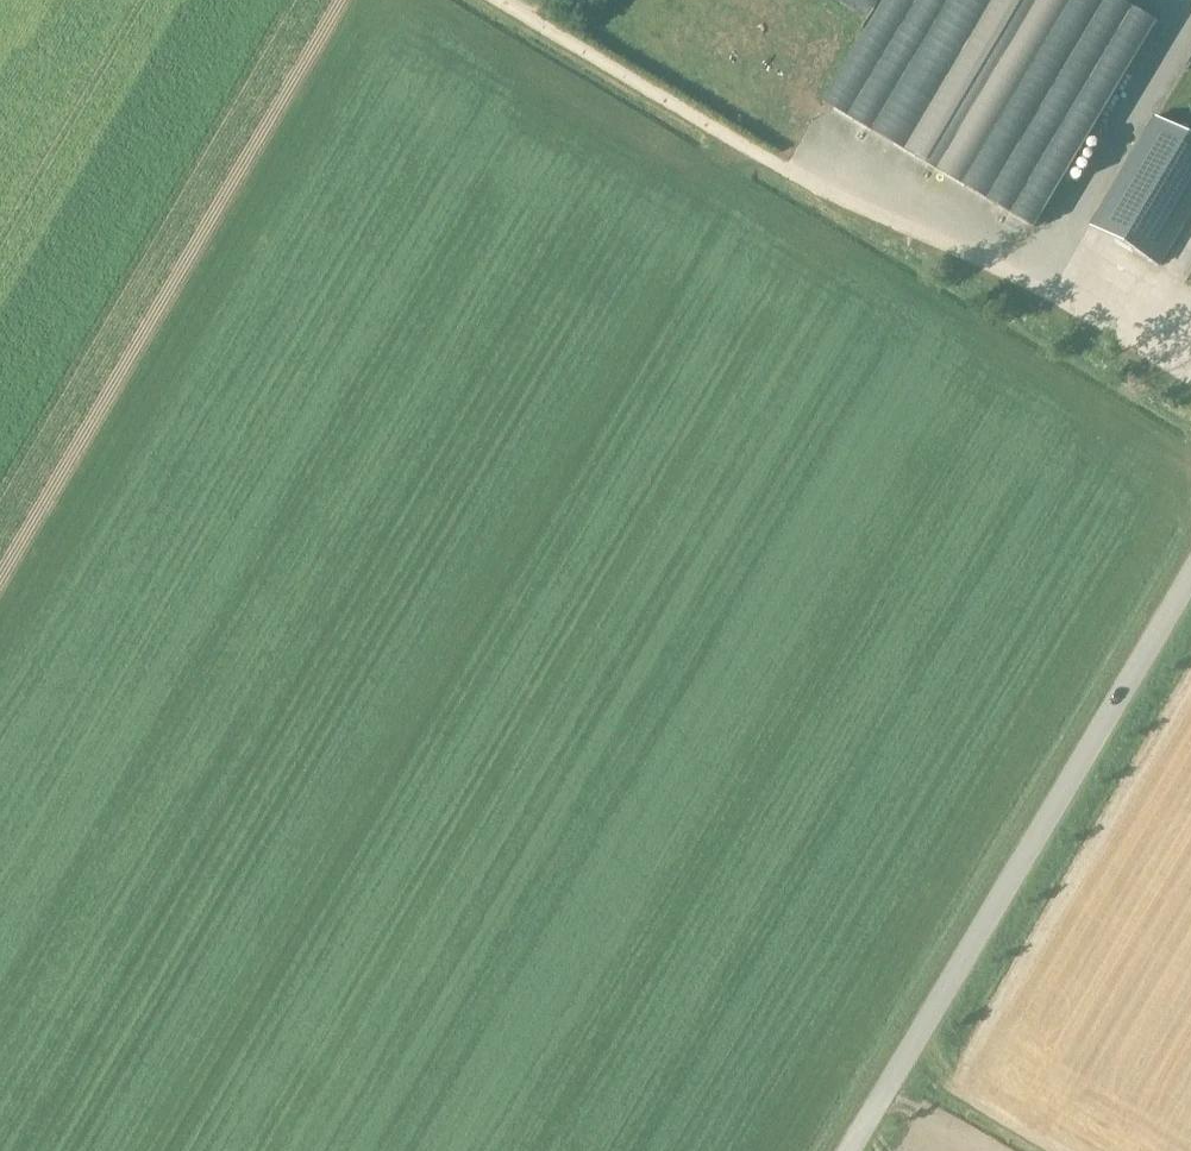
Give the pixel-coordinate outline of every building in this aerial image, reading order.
[(822,102),(1033,228),(1154,24),(1113,0),(882,0),(822,102)] [(1089,225),(1157,265),(1190,207),(1190,139),(1153,117),(1089,225)]
